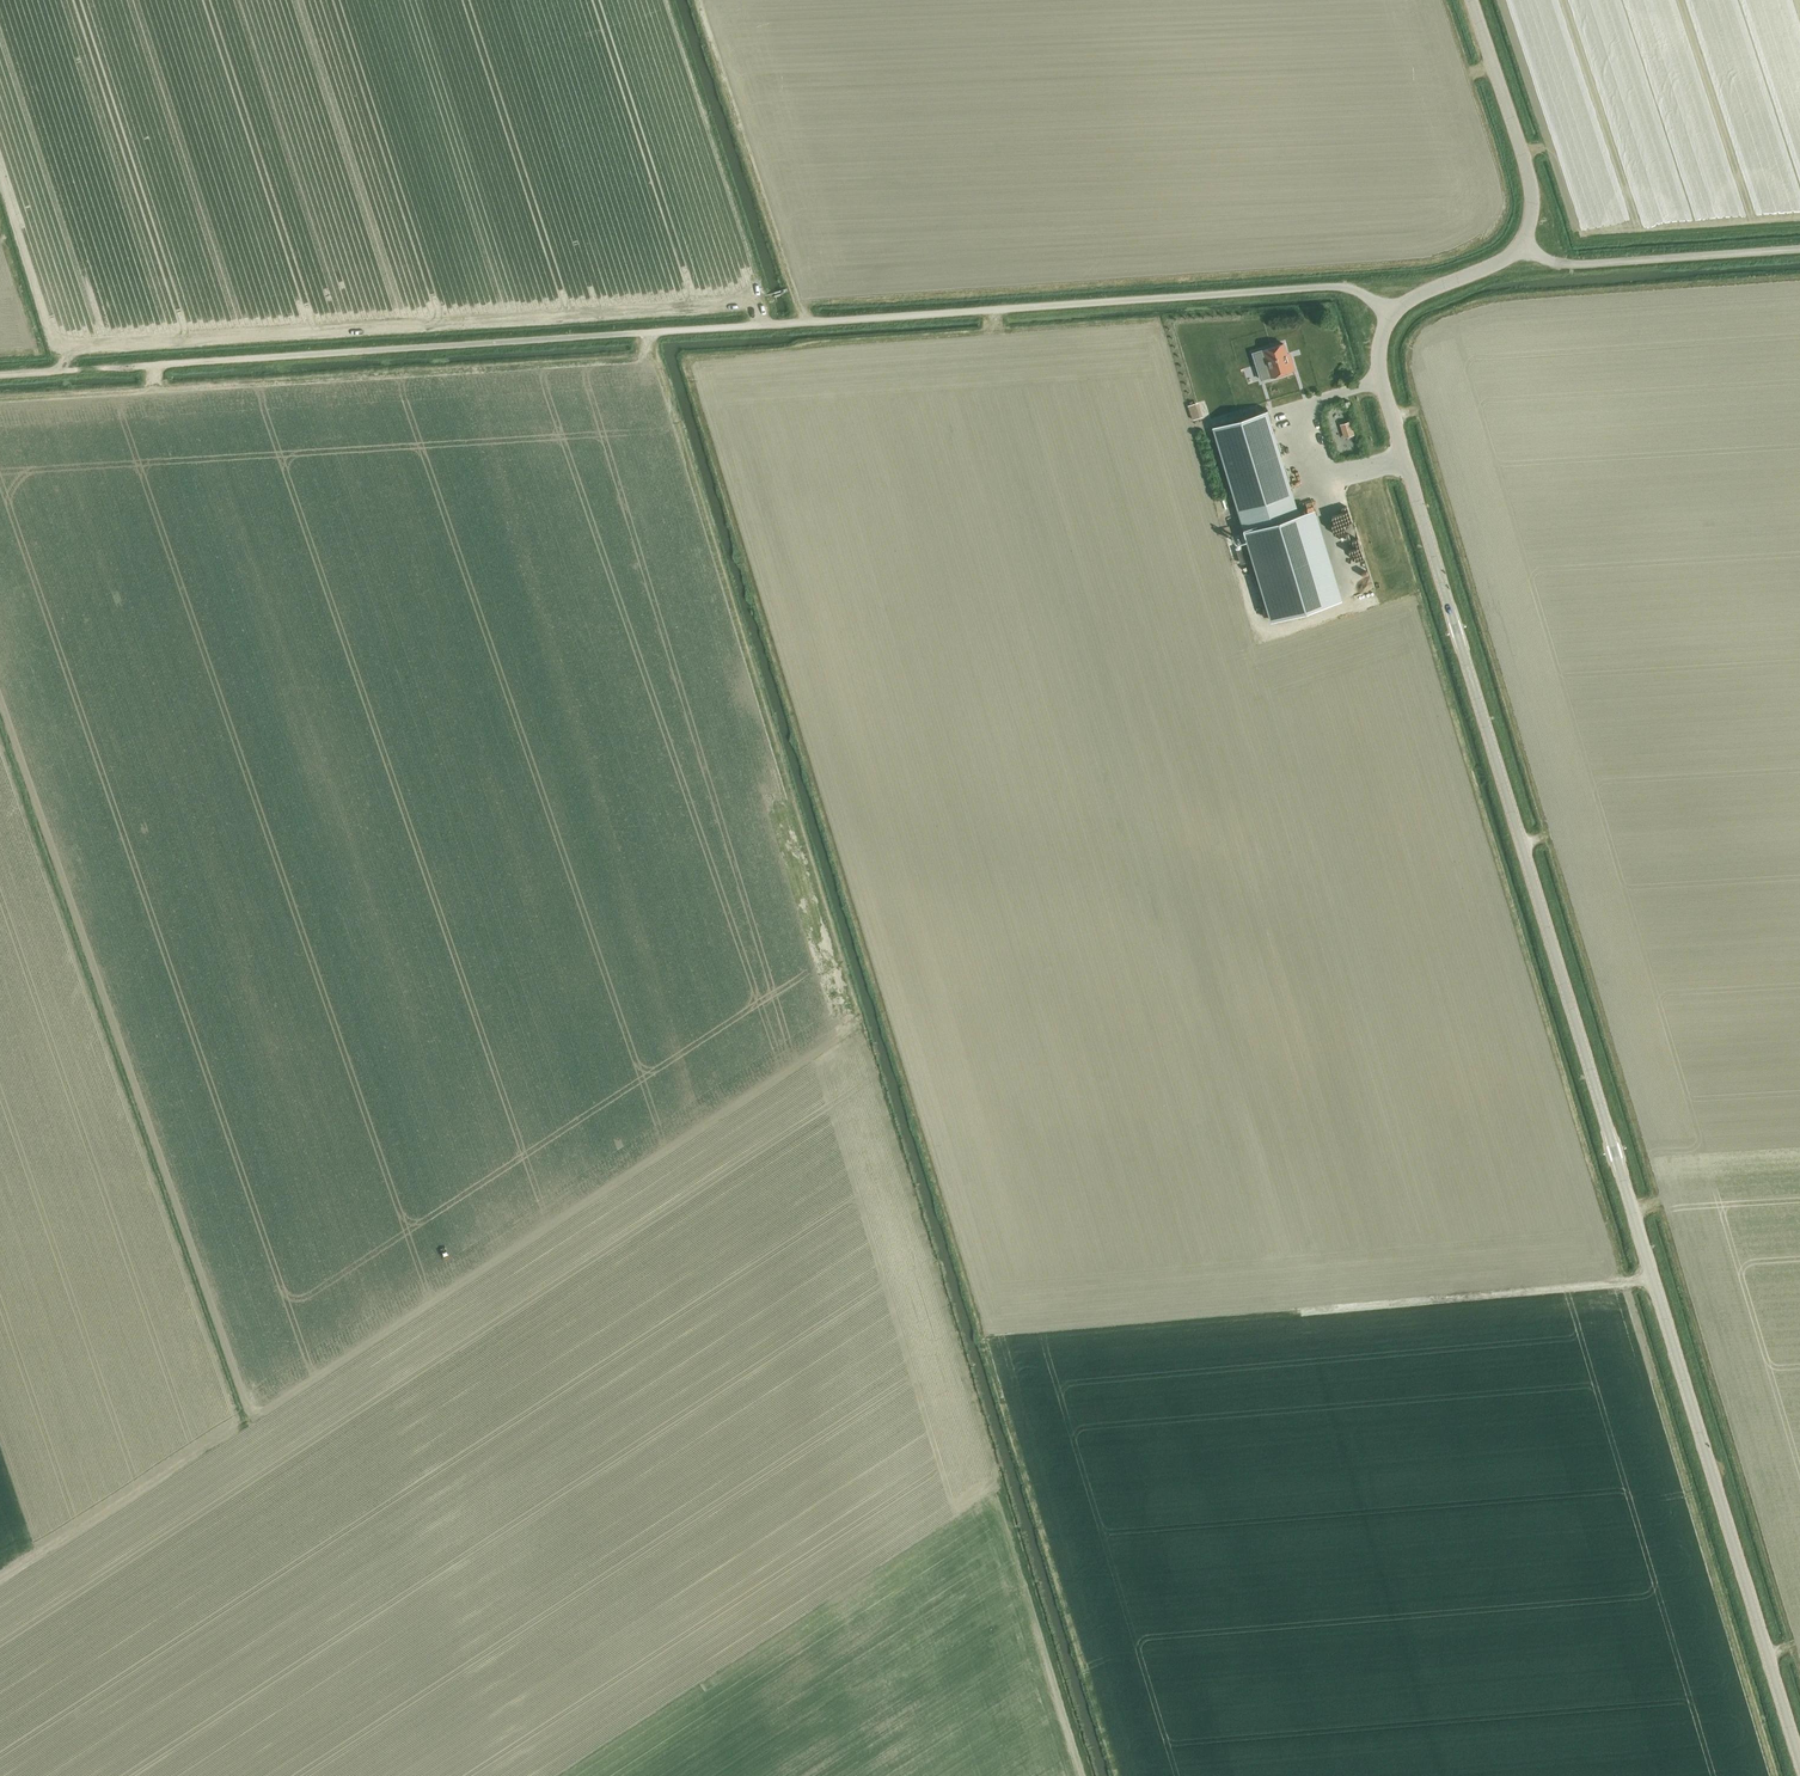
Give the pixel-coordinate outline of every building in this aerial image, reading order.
[(1266,366),(1269,376),(1293,369),(1290,358),(1287,359),(1282,343),(1264,348),(1269,365),(1266,366)] [(1199,401),(1195,402),(1188,404),(1192,419),(1203,416),(1199,401)] [(1267,409),(1214,425),(1238,506),(1291,490),(1267,409)] [(1350,421),(1342,424),(1346,436),(1354,434),(1350,421)] [(1246,529),(1274,619),(1271,620),(1327,603),(1299,512),(1244,529),(1244,530),(1246,529)] [(860,1064),(852,1068),(856,1075),(864,1071),(860,1064)]
